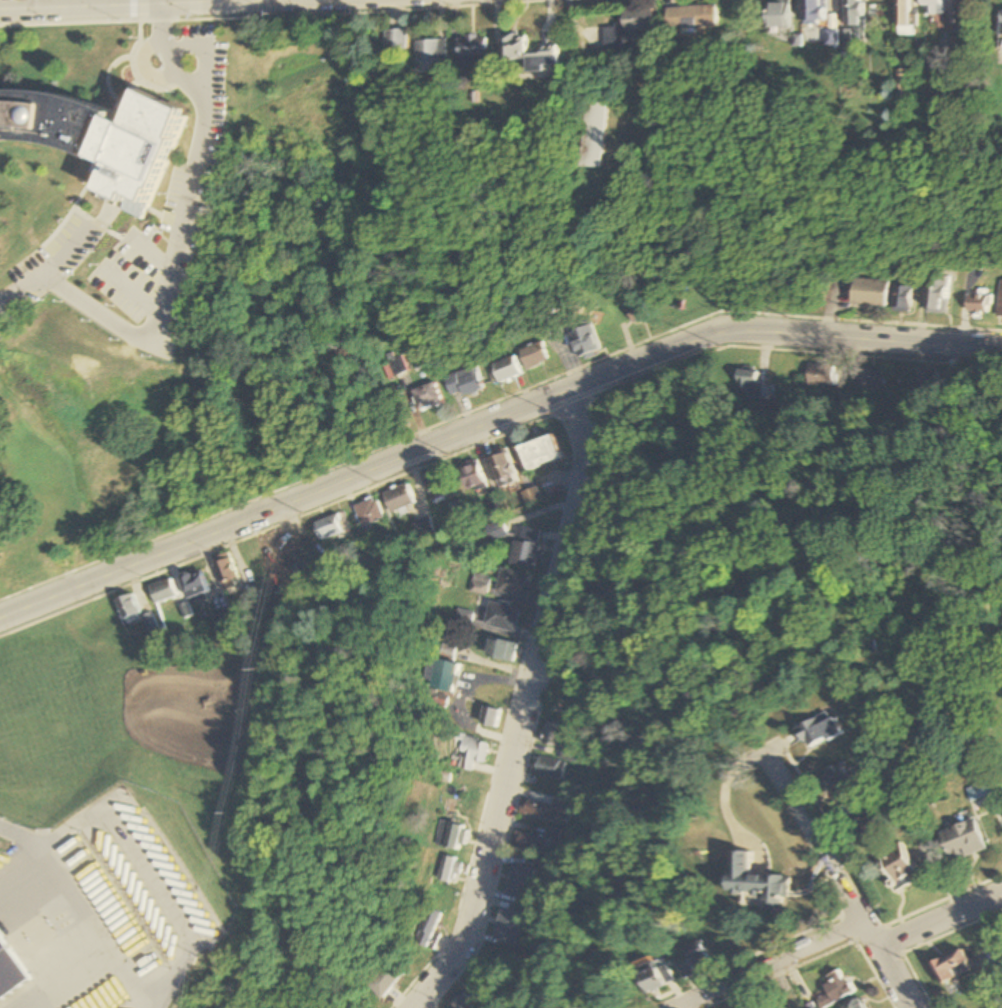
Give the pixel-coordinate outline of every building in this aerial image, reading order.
[(22,141),(0,142),(0,90),(23,90),(53,93),(76,98),(110,111),(126,118),(134,122),(148,93),(197,116),(164,196),(160,194),(153,207),(150,205),(137,229),(116,220),(123,205),(119,203),(93,193),(106,165),(101,163),(89,157),(62,149),(45,144),(22,141)]
